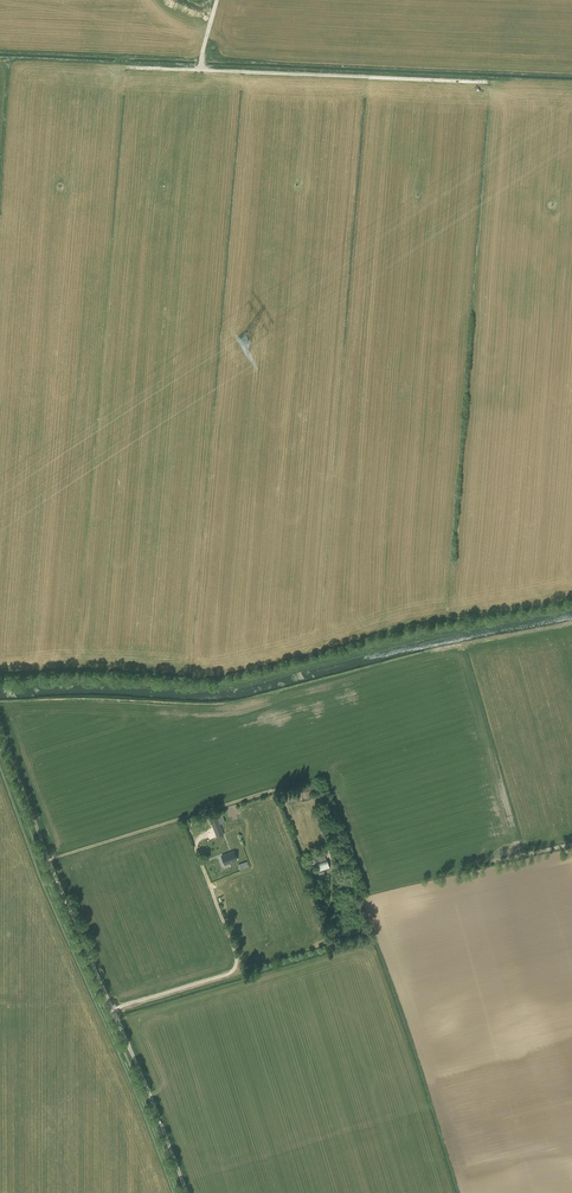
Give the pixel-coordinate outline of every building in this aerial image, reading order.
[(224,835),(217,816),(210,819),(217,837),(224,835)] [(322,823),(322,825),(324,831),(327,830),(330,829),(329,827),(327,821),(322,823)] [(233,852),(222,856),(225,864),(236,860),(233,852)] [(326,860),(315,863),(318,872),(330,868),(327,859),(326,860)]
